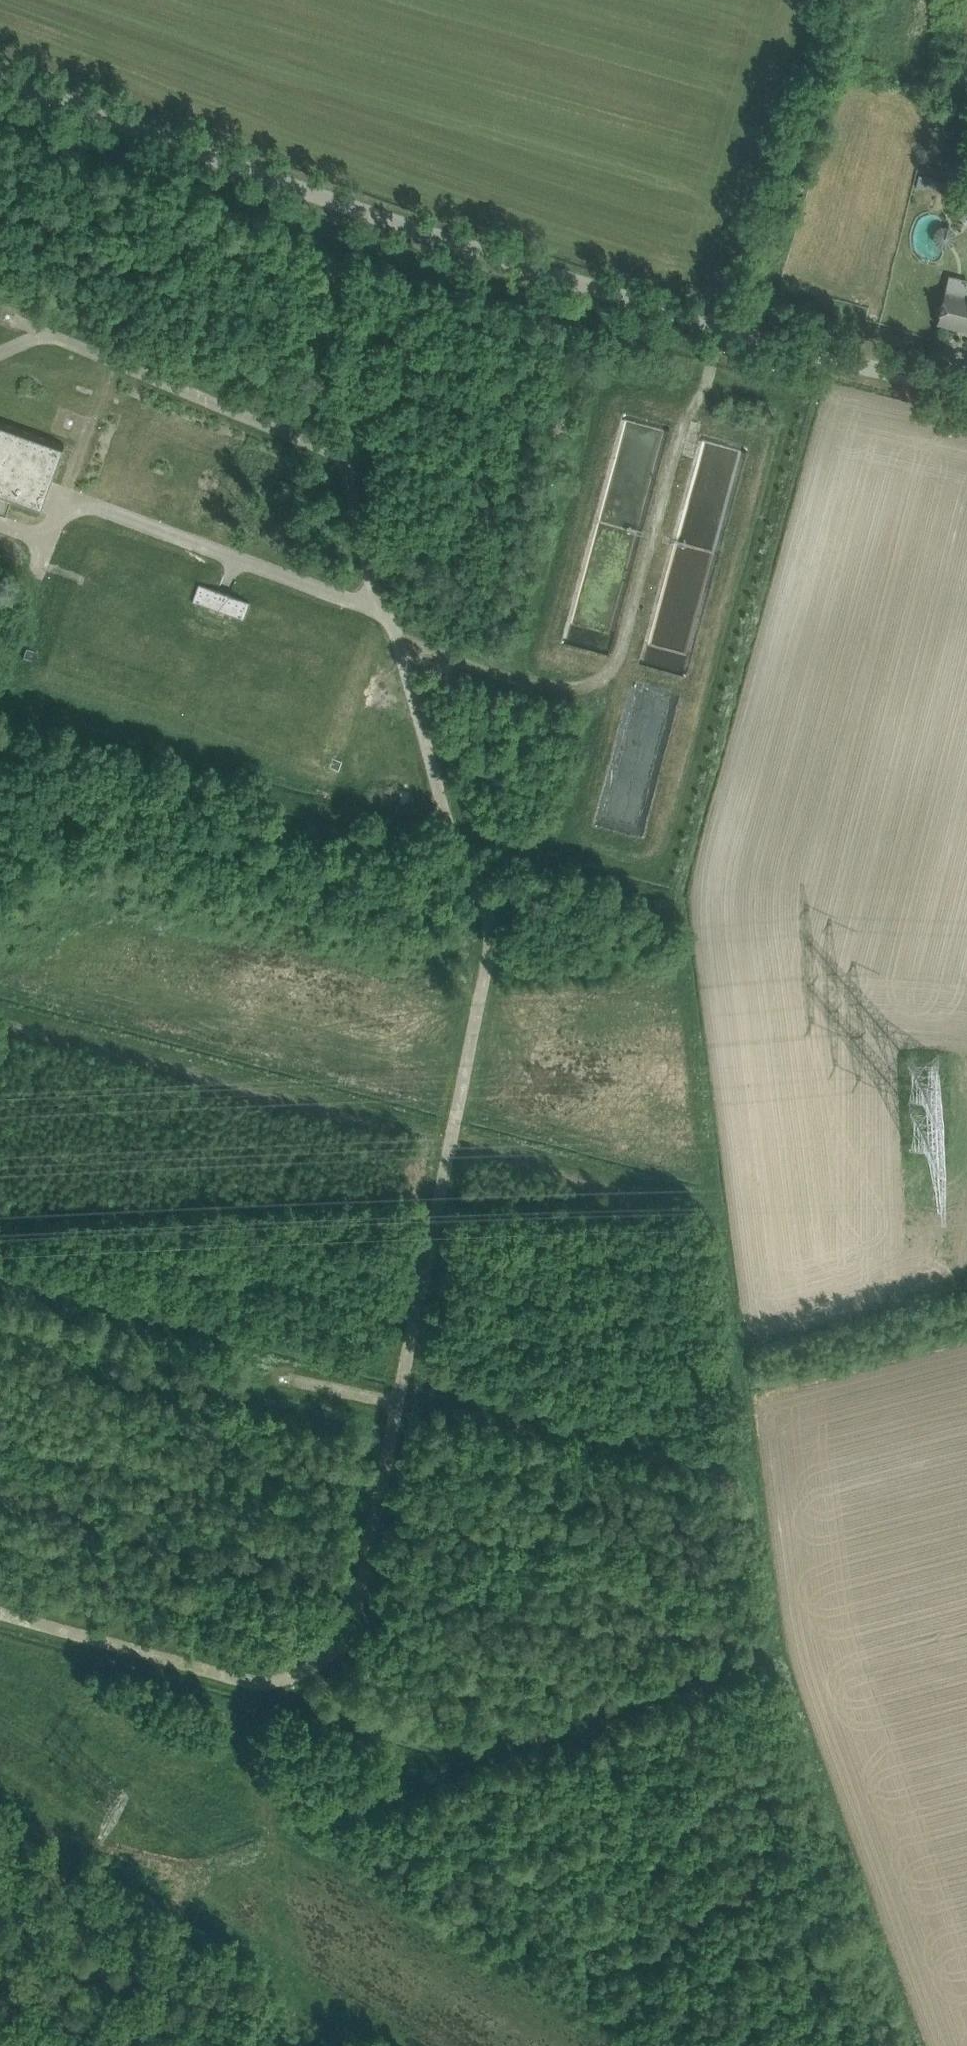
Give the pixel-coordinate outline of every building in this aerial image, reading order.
[(918,174),(915,186),(925,189),(927,176),(918,174)] [(950,215),(965,220),(966,213),(966,208),(953,204),(950,215)] [(966,330),(966,297),(966,292),(966,279),(949,275),(937,323),(966,330)] [(39,512),(63,445),(0,422),(0,498),(39,512)] [(192,600),(243,618),(249,600),(198,582),(192,600)]
